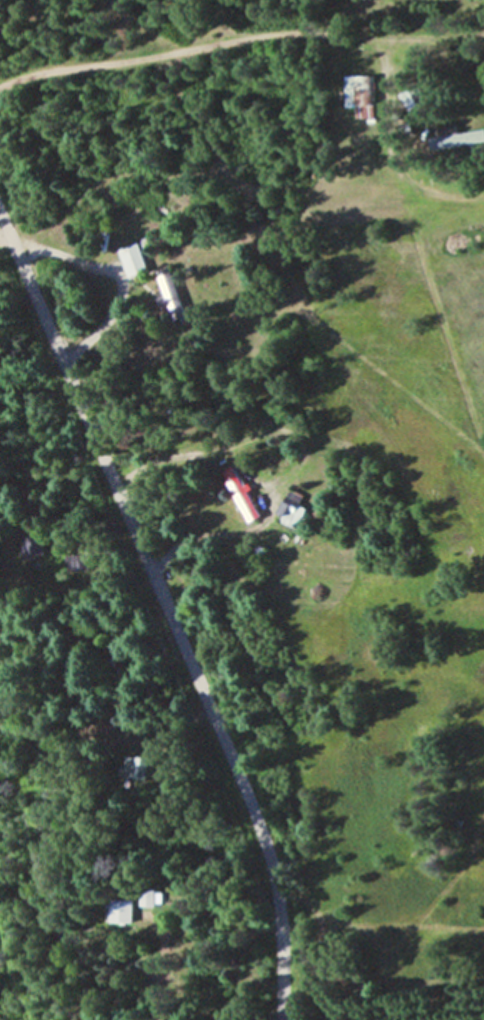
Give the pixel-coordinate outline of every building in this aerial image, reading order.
[(345,109),(358,109),(358,120),(375,120),(375,78),(345,78),(345,109)] [(431,149),(481,146),(480,133),(458,134),(458,127),(439,128),(440,138),(430,139),(431,149)] [(149,273),(139,245),(120,252),(129,279),(149,273)] [(173,310),(177,321),(187,318),(171,269),(157,274),(166,299),(158,301),(162,313),(173,310)] [(249,525),(261,519),(238,467),(226,473),(249,525)] [(302,506),(306,498),(293,491),(279,516),(298,527),(309,509),(302,506)] [(24,556),(44,556),(44,532),(24,532),(24,556)] [(68,557),(68,570),(87,570),(87,557),(68,557)] [(154,758),(123,758),(123,780),(153,781),(154,758)] [(140,907),(162,907),(162,889),(140,889),(140,907)] [(134,900),(111,900),(111,923),(134,923),(134,900)]
